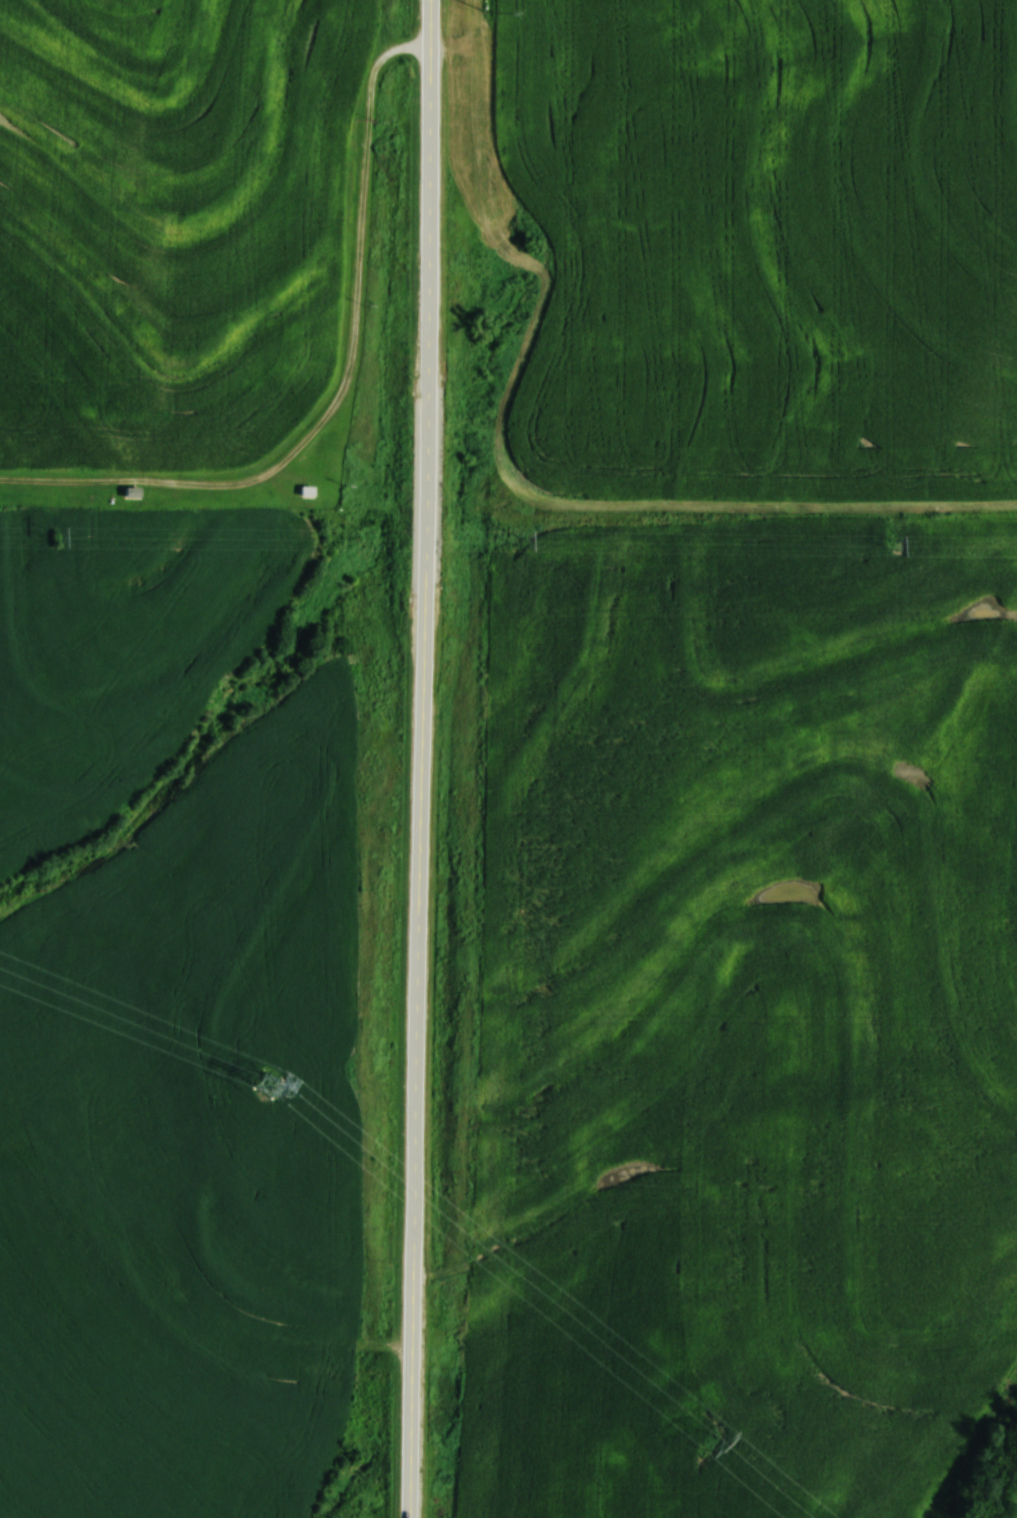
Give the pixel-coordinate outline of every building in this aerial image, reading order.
[(127,496),(141,496),(141,488),(127,488),(127,496)]
